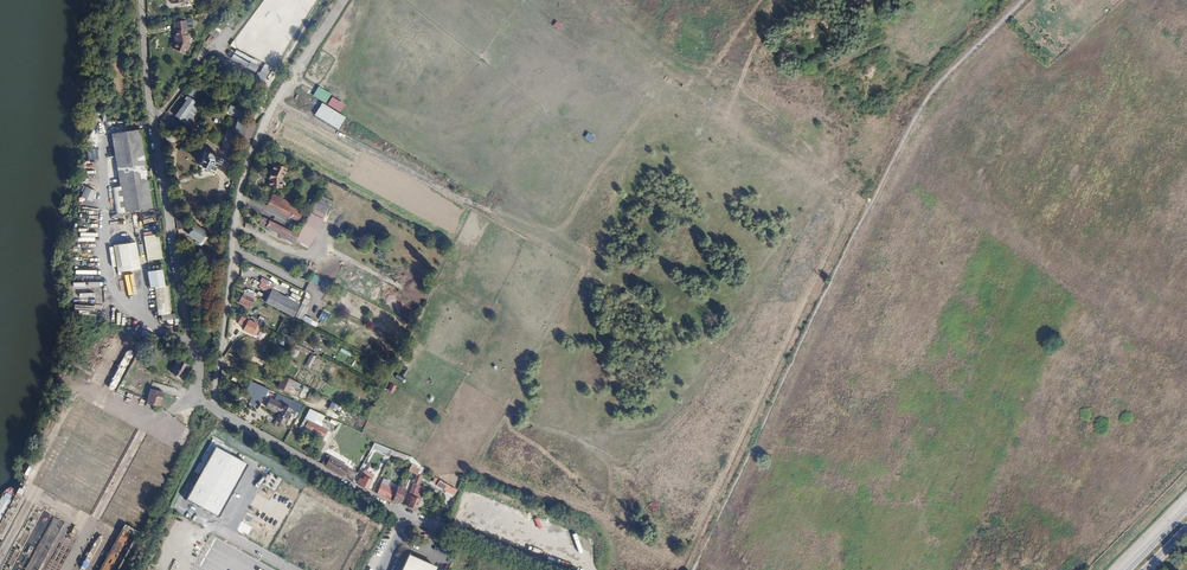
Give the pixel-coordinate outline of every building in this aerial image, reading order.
[(189,21),(178,22),(179,31),(180,36),(180,39),(179,41),(181,42),(177,49),(188,55),(193,44),(192,35),(191,35),(189,21)] [(555,21),(552,26),(559,30),(562,25),(555,21)] [(236,50),(234,53),(256,65),(258,61),(236,50)] [(264,83),(271,67),(262,63),(255,79),(264,83)] [(305,87),(301,94),(309,98),(313,92),(305,87)] [(318,87),(312,96),(325,103),(330,94),(318,87)] [(245,103),(230,95),(228,100),(242,108),(245,103)] [(212,104),(198,96),(188,113),(201,121),(212,104)] [(338,130),(345,118),(321,104),(314,115),(338,130)] [(236,129),(245,112),(241,109),(238,108),(229,125),(236,129)] [(253,116),(245,112),(236,129),(233,134),(231,138),(239,142),(253,116)] [(233,134),(236,129),(229,125),(226,130),(233,134)] [(152,209),(139,131),(111,136),(120,188),(112,190),(116,216),(152,209)] [(588,131),(585,137),(592,140),(594,134),(588,131)] [(206,141),(203,155),(212,157),(213,155),(216,156),(218,150),(221,151),(222,145),(206,141)] [(287,170),(274,164),(271,171),(269,187),(281,187),(283,181),(282,180),(282,177),(283,177),(287,170)] [(80,198),(91,202),(95,191),(84,187),(80,198)] [(330,199),(320,193),(314,203),(325,209),(330,199)] [(273,195),(264,211),(295,228),(304,211),(273,195)] [(325,209),(314,203),(302,225),(318,234),(329,212),(325,209)] [(140,220),(159,216),(158,212),(139,216),(140,220)] [(294,246),(298,236),(283,228),(261,218),(258,224),(279,235),(278,236),(284,239),(284,240),(294,246)] [(186,233),(200,243),(207,233),(193,223),(186,233)] [(161,259),(156,235),(142,238),(147,262),(161,259)] [(135,244),(113,247),(117,274),(139,270),(135,244)] [(163,284),(160,269),(145,272),(149,287),(153,286),(159,314),(173,311),(167,283),(163,284)] [(325,288),(328,281),(313,275),(310,282),(325,288)] [(242,280),(239,286),(245,289),(248,283),(242,280)] [(272,291),(265,304),(293,318),(299,305),(272,291)] [(255,298),(244,292),(238,305),(248,310),(255,298)] [(303,297),(301,303),(306,306),(309,300),(303,297)] [(174,312),(161,315),(162,320),(175,317),(174,312)] [(249,320),(248,320),(242,330),(250,334),(256,324),(249,320)] [(159,341),(160,337),(143,331),(141,336),(159,341)] [(303,340),(301,344),(318,353),(320,349),(303,340)] [(301,351),(302,348),(295,344),(289,356),(294,359),(299,350),(301,351)] [(341,347),(339,351),(350,356),(352,353),(341,347)] [(110,394),(132,352),(126,348),(104,391),(110,394)] [(310,353),(305,365),(311,367),(316,356),(310,353)] [(188,366),(177,360),(170,373),(181,379),(188,366)] [(276,387),(288,392),(293,380),(281,375),(276,387)] [(293,381),(291,387),(298,389),(300,383),(293,381)] [(305,400),(310,389),(303,385),(298,396),(305,400)] [(161,393),(150,390),(145,405),(157,409),(161,393)] [(277,394),(272,404),(286,411),(283,417),(291,421),(299,406),(277,394)] [(339,415),(342,407),(331,402),(327,409),(339,415)] [(320,424),(324,415),(308,408),(299,428),(323,439),(328,427),(320,424)] [(396,446),(390,445),(387,451),(392,454),(394,450),(396,446)] [(396,446),(394,450),(406,455),(409,451),(406,449),(396,446)] [(248,464),(216,447),(187,499),(219,517),(248,464)] [(328,461),(354,475),(359,464),(334,451),(328,461)] [(427,462),(425,467),(440,476),(443,478),(445,473),(427,462)] [(425,467),(418,463),(416,467),(422,471),(425,467)] [(360,478),(369,483),(375,473),(365,468),(360,478)] [(459,488),(443,478),(440,476),(437,481),(456,493),(458,490),(459,488)] [(378,487),(394,495),(399,486),(400,485),(383,477),(378,487)] [(434,486),(418,478),(407,501),(417,505),(424,491),(430,494),(434,486)] [(407,490),(399,486),(394,495),(403,499),(407,490)] [(648,505),(653,511),(658,507),(653,501),(648,505)] [(123,536),(112,560),(121,564),(132,540),(123,536)] [(88,554),(84,563),(90,566),(94,556),(88,554)] [(437,568),(409,555),(403,569),(436,569),(437,568)]
